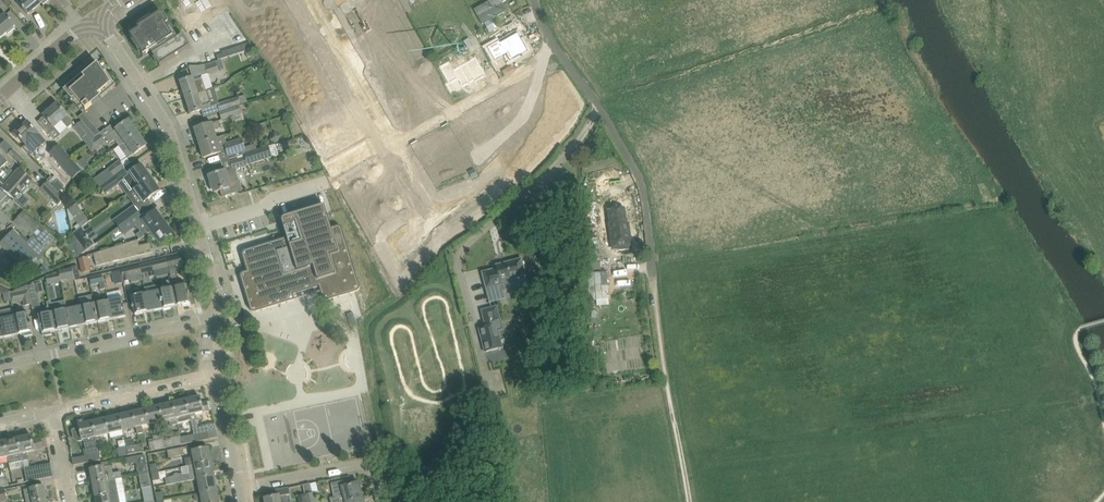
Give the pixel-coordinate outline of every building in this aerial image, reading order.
[(41,3),(39,0),(16,0),(18,3),(28,14),(41,3)] [(169,4),(183,25),(195,16),(184,0),(174,0),(169,4)] [(195,16),(206,9),(200,0),(184,0),(195,16)] [(206,9),(218,0),(200,0),(206,9)] [(347,2),(352,11),(369,2),(368,0),(349,0),(347,2)] [(474,9),(483,25),(507,11),(502,2),(506,0),(491,0),(474,9)] [(223,2),(218,7),(221,11),(226,7),(223,2)] [(369,2),(352,11),(357,20),(374,11),(369,2)] [(396,2),(392,4),(395,11),(400,8),(396,2)] [(400,8),(395,11),(399,17),(403,14),(400,8)] [(374,11),(357,20),(363,29),(379,20),(374,11)] [(176,34),(175,33),(162,12),(152,18),(153,19),(147,23),(145,20),(138,24),(139,26),(138,27),(139,29),(130,35),(133,40),(131,41),(136,48),(139,45),(142,51),(141,52),(143,55),(151,50),(153,49),(155,52),(152,53),(153,54),(154,56),(154,57),(156,56),(159,61),(158,62),(160,65),(190,45),(183,34),(178,37),(176,34)] [(8,17),(6,14),(0,19),(0,38),(15,25),(8,17)] [(203,16),(198,20),(201,25),(207,21),(203,16)] [(198,20),(192,24),(195,29),(201,25),(198,20)] [(379,20),(363,29),(368,38),(370,37),(384,29),(379,20)] [(407,20),(402,23),(405,29),(410,26),(407,20)] [(410,26),(405,29),(409,35),(414,33),(410,26)] [(384,29),(370,37),(375,46),(391,37),(386,28),(384,29)] [(499,42),(487,48),(495,62),(506,55),(510,61),(527,51),(517,34),(500,43),(499,42)] [(391,37),(375,46),(380,56),(397,46),(391,37)] [(422,40),(417,42),(420,49),(425,46),(422,40)] [(397,46),(380,56),(386,65),(402,56),(397,46)] [(417,51),(410,54),(413,59),(419,56),(417,51)] [(410,54),(404,58),(407,63),(413,59),(410,54)] [(449,64),(441,68),(450,85),(459,80),(462,86),(473,79),(474,81),(486,75),(475,57),(453,70),(449,64)] [(104,72),(98,63),(87,72),(86,71),(63,90),(79,109),(82,106),(85,110),(92,104),(100,97),(101,98),(116,85),(106,70),(104,72)] [(208,74),(219,71),(217,64),(206,67),(208,74)] [(334,67),(316,78),(321,86),(339,76),(334,67)] [(180,81),(185,97),(206,91),(201,75),(180,81)] [(339,76),(321,86),(325,94),(344,84),(339,76)] [(344,84),(325,94),(330,102),(348,92),(344,84)] [(404,93),(392,99),(404,121),(417,114),(409,100),(415,96),(408,84),(402,88),(404,93)] [(206,91),(185,97),(191,113),(205,109),(205,108),(211,106),(206,91)] [(348,92),(330,102),(335,111),(353,100),(348,92)] [(219,111),(239,104),(240,104),(238,98),(217,104),(219,111)] [(82,138),(86,144),(95,137),(81,121),(76,126),(74,123),(67,115),(68,115),(57,104),(52,109),(49,105),(41,112),(44,115),(44,116),(47,119),(54,127),(62,120),(68,128),(72,125),(82,138)] [(241,105),(240,105),(220,112),(222,119),(241,113),(241,114),(245,112),(243,106),(241,106),(241,105)] [(83,113),(78,117),(95,137),(100,133),(83,113)] [(47,134),(54,127),(47,119),(40,126),(47,134)] [(115,140),(119,146),(137,133),(128,120),(120,127),(117,129),(112,133),(106,137),(110,143),(115,140)] [(199,143),(216,138),(214,131),(221,128),(219,121),(194,129),(199,143)] [(22,124),(12,133),(17,139),(19,137),(26,145),(23,148),(31,157),(46,143),(38,135),(39,134),(35,130),(32,127),(28,122),(24,126),(22,124)] [(60,135),(54,127),(47,134),(55,143),(62,136),(60,135)] [(138,152),(146,145),(137,133),(119,146),(126,156),(128,158),(134,154),(138,152)] [(100,134),(86,144),(92,152),(106,142),(105,141),(104,138),(100,134)] [(228,156),(239,152),(246,150),(242,139),(227,144),(224,135),(216,138),(199,143),(204,158),(222,152),(221,152),(227,150),(228,156)] [(278,154),(275,145),(275,144),(269,146),(257,149),(246,153),(247,154),(244,154),(244,155),(244,156),(230,161),(232,168),(233,170),(234,170),(272,157),(278,154)] [(59,145),(51,152),(74,178),(82,171),(59,145)] [(13,148),(8,154),(19,165),(25,159),(13,148)] [(100,187),(115,176),(114,176),(125,168),(119,160),(108,168),(108,169),(94,179),(100,187)] [(391,162),(383,167),(393,184),(401,179),(391,162)] [(146,169),(145,169),(142,164),(130,173),(124,178),(128,184),(132,190),(151,177),(150,176),(151,176),(151,173),(149,170),(146,169)] [(383,167),(375,171),(385,188),(393,184),(383,167)] [(27,187),(33,180),(19,168),(12,176),(11,178),(2,188),(2,189),(14,200),(21,193),(23,194),(28,188),(27,187)] [(230,169),(209,176),(211,183),(209,183),(212,191),(214,191),(214,192),(220,190),(222,197),(242,190),(241,190),(237,176),(238,176),(237,175),(232,177),(230,169)] [(11,178),(9,176),(6,173),(3,171),(2,173),(0,174),(0,186),(2,188),(11,178)] [(375,171),(367,176),(377,193),(385,188),(375,171)] [(58,193),(65,186),(54,176),(52,178),(48,182),(58,193)] [(105,194),(120,183),(115,176),(100,187),(105,194)] [(367,176),(359,181),(369,198),(377,193),(367,176)] [(152,178),(151,177),(132,190),(140,200),(142,203),(148,199),(151,196),(160,190),(157,185),(158,182),(155,178),(152,178)] [(359,181),(351,185),(361,202),(369,198),(359,181)] [(591,185),(583,187),(586,219),(599,218),(597,199),(611,196),(607,181),(591,185)] [(64,200),(58,193),(48,182),(41,189),(57,206),(64,200)] [(351,185),(343,190),(352,207),(361,202),(351,185)] [(0,209),(9,200),(10,199),(6,196),(7,195),(0,189),(0,208),(0,209)] [(240,274),(240,275),(240,276),(249,308),(250,309),(251,310),(252,311),(253,311),(255,311),(294,299),(293,294),(318,286),(321,297),(322,298),(323,299),(324,300),(325,300),(327,300),(356,291),(357,291),(358,290),(359,289),(359,287),(359,286),(342,229),(342,228),(341,227),(339,226),(338,226),(337,226),(331,227),(324,204),(285,216),(284,216),(283,217),(282,218),(282,220),(282,221),(287,236),(245,249),(243,249),(242,250),(242,252),(241,253),(242,254),(246,270),(243,271),(241,272),(240,272),(240,274)] [(139,212),(134,205),(113,220),(118,227),(139,212)] [(144,219),(136,225),(141,231),(136,234),(140,239),(151,231),(164,222),(156,210),(151,214),(144,219)] [(41,226),(24,211),(14,222),(32,237),(41,226)] [(83,212),(74,218),(80,227),(89,221),(83,212)] [(144,219),(139,212),(118,227),(123,234),(136,225),(144,219)] [(626,212),(608,213),(609,226),(611,226),(612,239),(617,238),(618,251),(631,250),(629,227),(627,227),(626,212)] [(173,233),(164,222),(151,231),(160,243),(173,233)] [(96,244),(82,226),(72,233),(74,243),(77,257),(78,257),(96,244)] [(8,235),(0,243),(0,245),(26,269),(40,255),(13,230),(12,231),(8,235)] [(93,253),(94,255),(96,265),(152,252),(150,243),(139,245),(138,239),(93,253)] [(68,249),(77,257),(74,243),(68,249)] [(176,266),(186,263),(184,255),(181,256),(174,257),(168,259),(170,268),(176,266)] [(88,257),(79,259),(83,273),(91,271),(88,257)] [(528,284),(526,275),(522,258),(496,265),(497,268),(482,272),(487,289),(501,285),(502,290),(528,284)] [(155,271),(170,268),(168,259),(153,262),(155,271)] [(153,262),(140,265),(141,274),(147,273),(155,271),(153,262)] [(78,265),(72,267),(75,280),(81,279),(78,265)] [(121,270),(123,279),(130,277),(141,274),(140,265),(121,270)] [(59,270),(61,280),(69,279),(70,281),(75,280),(72,267),(59,270)] [(61,280),(59,270),(58,270),(46,276),(47,285),(61,282),(61,280)] [(119,271),(112,272),(115,285),(122,284),(119,271)] [(103,274),(93,276),(95,284),(99,283),(105,282),(103,274)] [(611,274),(591,276),(593,304),(613,302),(611,274)] [(178,279),(172,280),(177,306),(191,303),(187,284),(179,286),(178,279)] [(159,290),(163,309),(177,306),(172,280),(167,281),(168,288),(159,290)] [(32,305),(31,305),(32,309),(40,307),(37,294),(36,294),(33,282),(28,285),(32,305)] [(144,287),(145,293),(149,312),(163,309),(159,290),(158,284),(144,287)] [(24,306),(31,305),(32,305),(28,285),(14,291),(11,292),(9,291),(11,300),(12,303),(23,301),(24,306)] [(9,291),(0,286),(0,293),(3,293),(5,301),(11,300),(9,291)] [(54,287),(48,288),(51,301),(56,300),(54,287)] [(131,296),(133,304),(135,315),(149,312),(145,293),(131,296)] [(94,303),(93,298),(93,295),(85,297),(85,296),(79,298),(81,306),(84,325),(98,322),(94,303)] [(126,316),(124,306),(123,298),(108,301),(112,319),(126,316)] [(57,331),(51,303),(51,301),(47,302),(49,313),(39,315),(40,323),(43,334),(43,333),(44,336),(51,335),(51,332),(57,331)] [(98,322),(112,319),(108,301),(94,303),(98,322)] [(58,308),(57,302),(51,303),(57,331),(71,328),(67,309),(58,311),(57,308),(58,308)] [(67,309),(71,328),(84,325),(81,306),(67,309)] [(485,352),(502,348),(498,330),(502,329),(497,307),(482,310),(486,327),(479,329),(485,352)] [(4,337),(18,335),(14,316),(12,309),(0,311),(0,315),(1,319),(0,319),(4,337)] [(29,313),(19,315),(18,310),(13,311),(18,335),(24,333),(25,336),(32,335),(32,332),(30,321),(29,313)] [(353,312),(347,314),(351,327),(357,325),(353,312)] [(302,400),(378,388),(373,360),(319,369),(318,361),(313,362),(312,357),(330,354),(325,323),(298,327),(297,326),(264,332),(270,371),(301,366),(303,378),(299,379),(302,400)] [(217,430),(215,424),(199,427),(196,414),(209,411),(207,402),(202,403),(200,396),(186,399),(191,420),(194,434),(217,430)] [(173,402),(176,418),(177,423),(191,420),(186,399),(173,402)] [(170,426),(178,424),(177,423),(176,418),(173,402),(159,405),(163,424),(164,427),(170,426)] [(273,447),(276,466),(291,464),(289,456),(324,451),(324,448),(350,444),(350,443),(359,442),(352,402),(339,404),(341,414),(281,423),(280,418),(267,420),(270,439),(278,438),(280,446),(273,447)] [(159,405),(146,409),(150,424),(155,423),(157,426),(163,424),(159,405)] [(133,412),(136,428),(137,433),(143,432),(142,426),(150,424),(146,409),(133,412)] [(133,412),(119,415),(123,431),(136,428),(133,412)] [(106,418),(109,434),(123,431),(119,415),(106,418)] [(96,437),(109,434),(106,418),(92,421),(96,437)] [(80,429),(72,431),(73,438),(79,441),(83,440),(88,439),(93,438),(96,437),(92,421),(84,423),(83,420),(78,421),(79,424),(80,429)] [(209,432),(194,434),(195,442),(210,439),(209,432)] [(194,435),(194,434),(189,435),(189,439),(182,440),(182,444),(195,442),(194,435)] [(28,460),(27,452),(43,448),(41,438),(33,440),(31,435),(18,438),(23,461),(28,460)] [(168,447),(182,444),(181,437),(180,436),(166,438),(168,447)] [(22,461),(23,461),(18,438),(5,441),(8,457),(8,461),(9,464),(10,463),(22,461)] [(134,438),(125,440),(126,446),(128,455),(141,452),(140,444),(135,445),(134,438)] [(150,450),(168,447),(166,438),(148,442),(150,450)] [(85,449),(83,449),(85,456),(86,463),(97,461),(101,460),(100,454),(98,446),(94,447),(90,448),(86,449),(85,449)] [(119,457),(128,455),(126,446),(117,448),(119,457)] [(169,457),(184,454),(183,447),(167,450),(168,452),(169,457)] [(186,466),(188,466),(212,462),(209,447),(193,450),(194,457),(185,459),(186,466)] [(139,475),(148,473),(144,455),(125,458),(126,465),(136,463),(139,475)] [(85,456),(72,458),(73,465),(86,463),(85,456)] [(89,465),(90,469),(92,484),(115,480),(122,478),(121,472),(113,473),(111,466),(110,461),(89,465)] [(167,484),(198,479),(214,476),(212,462),(188,466),(190,474),(182,475),(182,473),(180,474),(178,474),(176,474),(175,474),(174,475),(173,476),(165,479),(167,484)] [(151,473),(158,471),(157,463),(150,465),(151,473)] [(24,468),(26,475),(41,472),(39,465),(24,468)] [(153,481),(160,480),(158,471),(151,473),(153,481)] [(27,482),(42,479),(41,472),(26,475),(27,482)] [(151,487),(148,473),(139,475),(141,489),(151,487)] [(214,476),(198,479),(201,493),(217,490),(214,476)] [(0,487),(9,486),(7,477),(0,478),(0,485),(0,487)] [(363,498),(359,482),(351,484),(350,479),(332,483),(334,497),(330,498),(331,501),(347,501),(363,498)] [(95,497),(109,495),(118,493),(115,480),(92,484),(95,497)] [(314,484),(313,483),(311,483),(303,485),(303,486),(305,494),(305,495),(305,496),(307,501),(317,501),(315,492),(316,492),(314,484)] [(47,500),(44,486),(24,490),(26,501),(37,501),(47,500)] [(265,501),(288,501),(287,497),(286,495),(290,494),(289,491),(289,488),(275,490),(276,496),(264,498),(265,501)] [(201,493),(202,501),(219,501),(217,490),(201,493)] [(154,501),(152,492),(143,494),(144,501),(148,501),(154,501)] [(155,493),(157,501),(164,500),(162,492),(155,493)] [(118,493),(109,495),(95,497),(96,501),(120,501),(118,493)]
